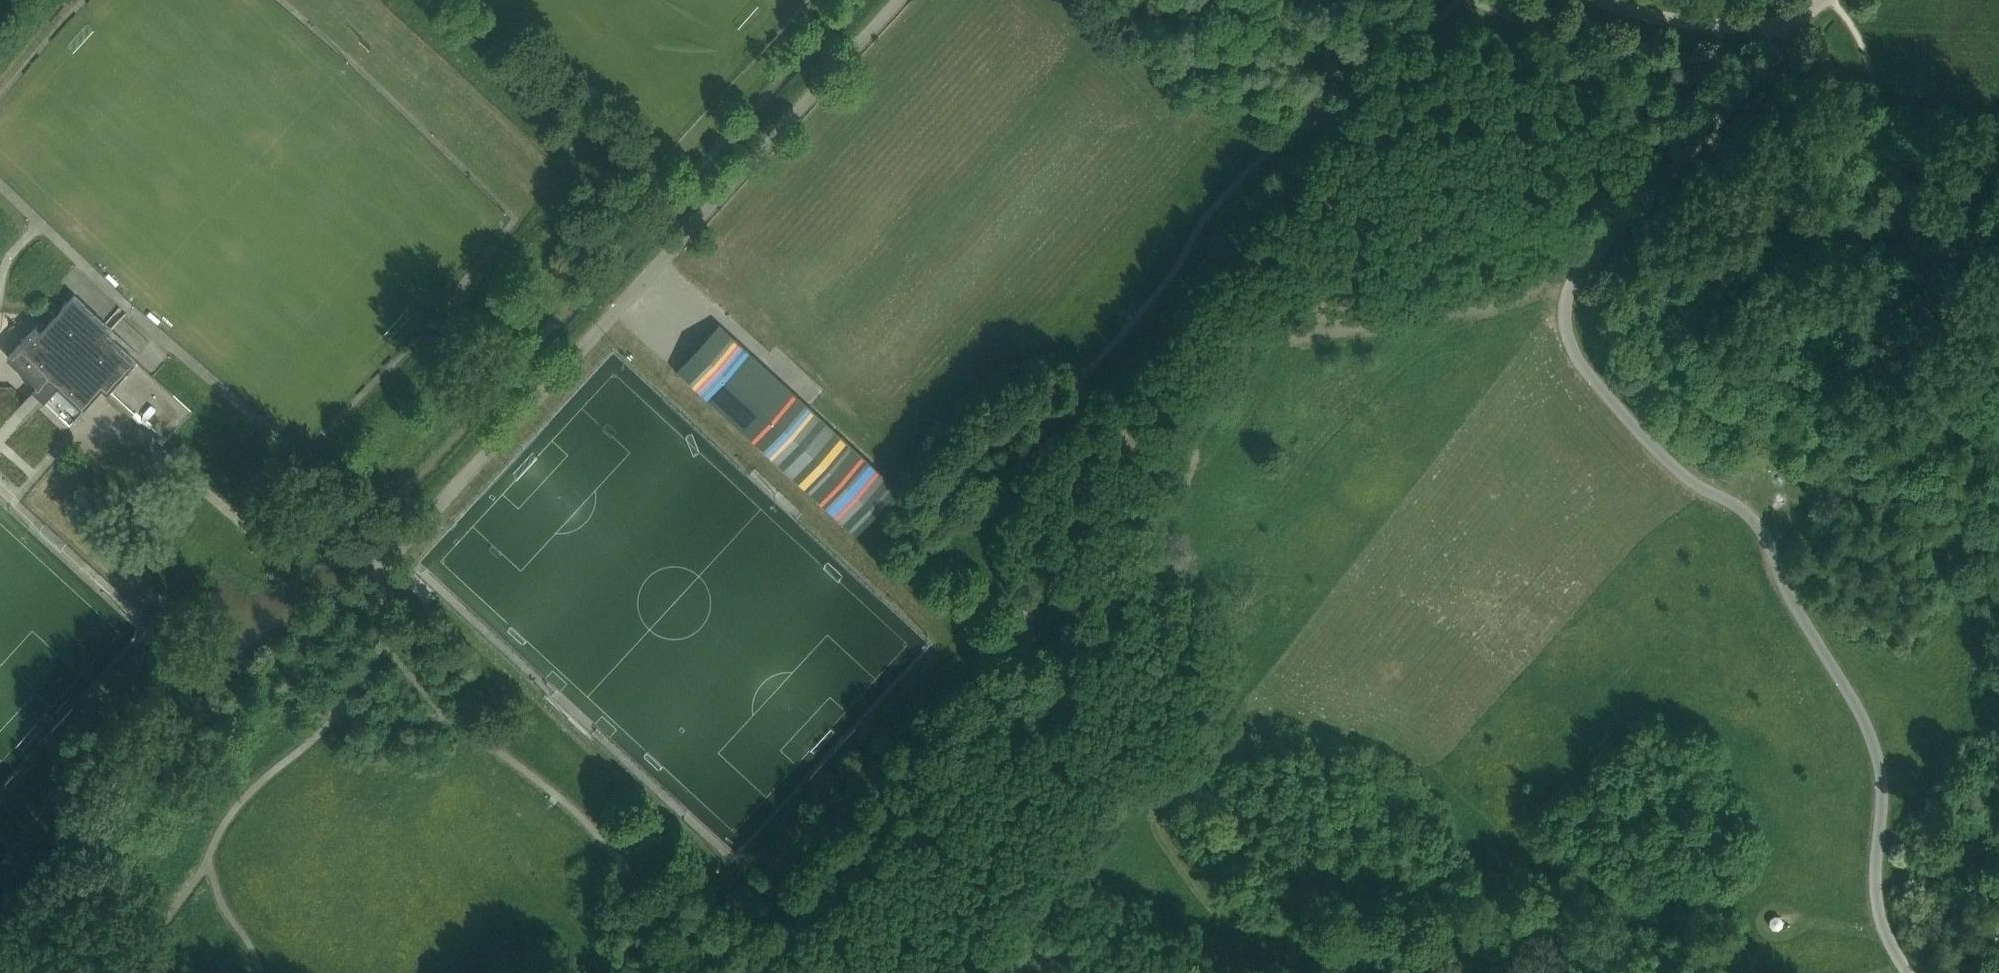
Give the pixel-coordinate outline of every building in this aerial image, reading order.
[(163,443),(192,411),(102,329),(107,324),(75,295),(43,330),(37,325),(8,357),(39,385),(34,391),(51,406),(71,424),(103,388),(163,443)] [(676,372),(856,536),(900,488),(720,324),(676,372)]
